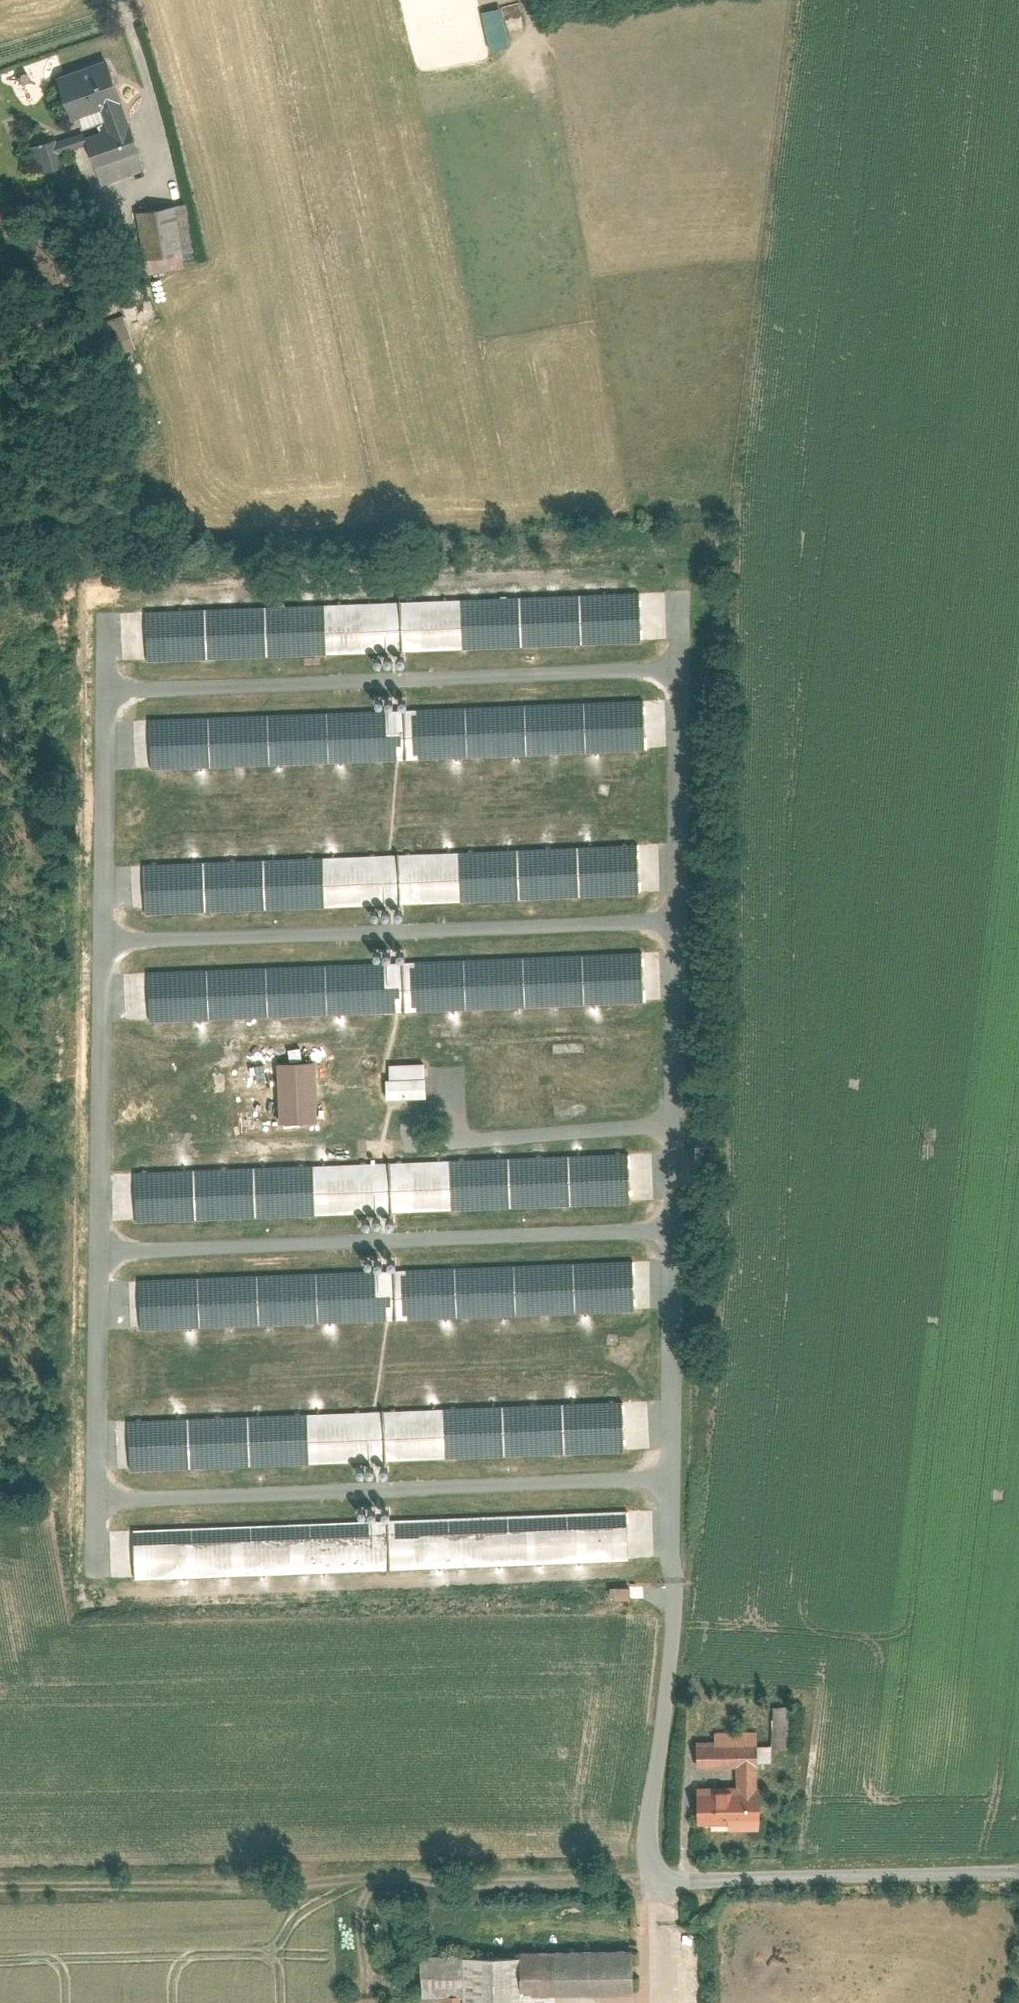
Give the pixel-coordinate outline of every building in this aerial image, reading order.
[(490,50),(509,46),(500,6),(480,10),(490,50)] [(91,54),(38,73),(53,116),(80,107),(88,130),(63,139),(80,185),(131,167),(91,54)] [(194,250),(187,201),(136,209),(146,272),(185,266),(182,251),(194,250)] [(115,353),(135,346),(123,314),(104,321),(115,353)] [(626,587),(130,610),(132,661),(628,638),(626,587)] [(626,696),(130,718),(132,769),(628,747),(626,696)] [(623,840),(127,863),(129,914),(625,891),(623,840)] [(623,948),(127,971),(130,1022),(626,999),(623,948)] [(321,1057),(272,1062),(276,1117),(331,1115),(321,1057)] [(427,1096),(425,1062),(385,1064),(387,1098),(427,1096)] [(613,1149),(117,1171),(119,1222),(615,1200),(613,1149)] [(615,1256),(119,1279),(121,1330),(617,1307),(615,1256)] [(606,1395),(110,1418),(113,1468),(609,1446),(606,1395)] [(612,1503),(116,1526),(119,1577),(615,1554),(612,1503)] [(773,1746),(787,1747),(788,1705),(773,1705),(773,1746)] [(748,1727),(684,1726),(682,1823),(746,1824),(748,1727)] [(639,1990),(638,1948),(428,1952),(428,1989),(418,1990),(418,2002),(564,2002),(563,1992),(639,1990)]
